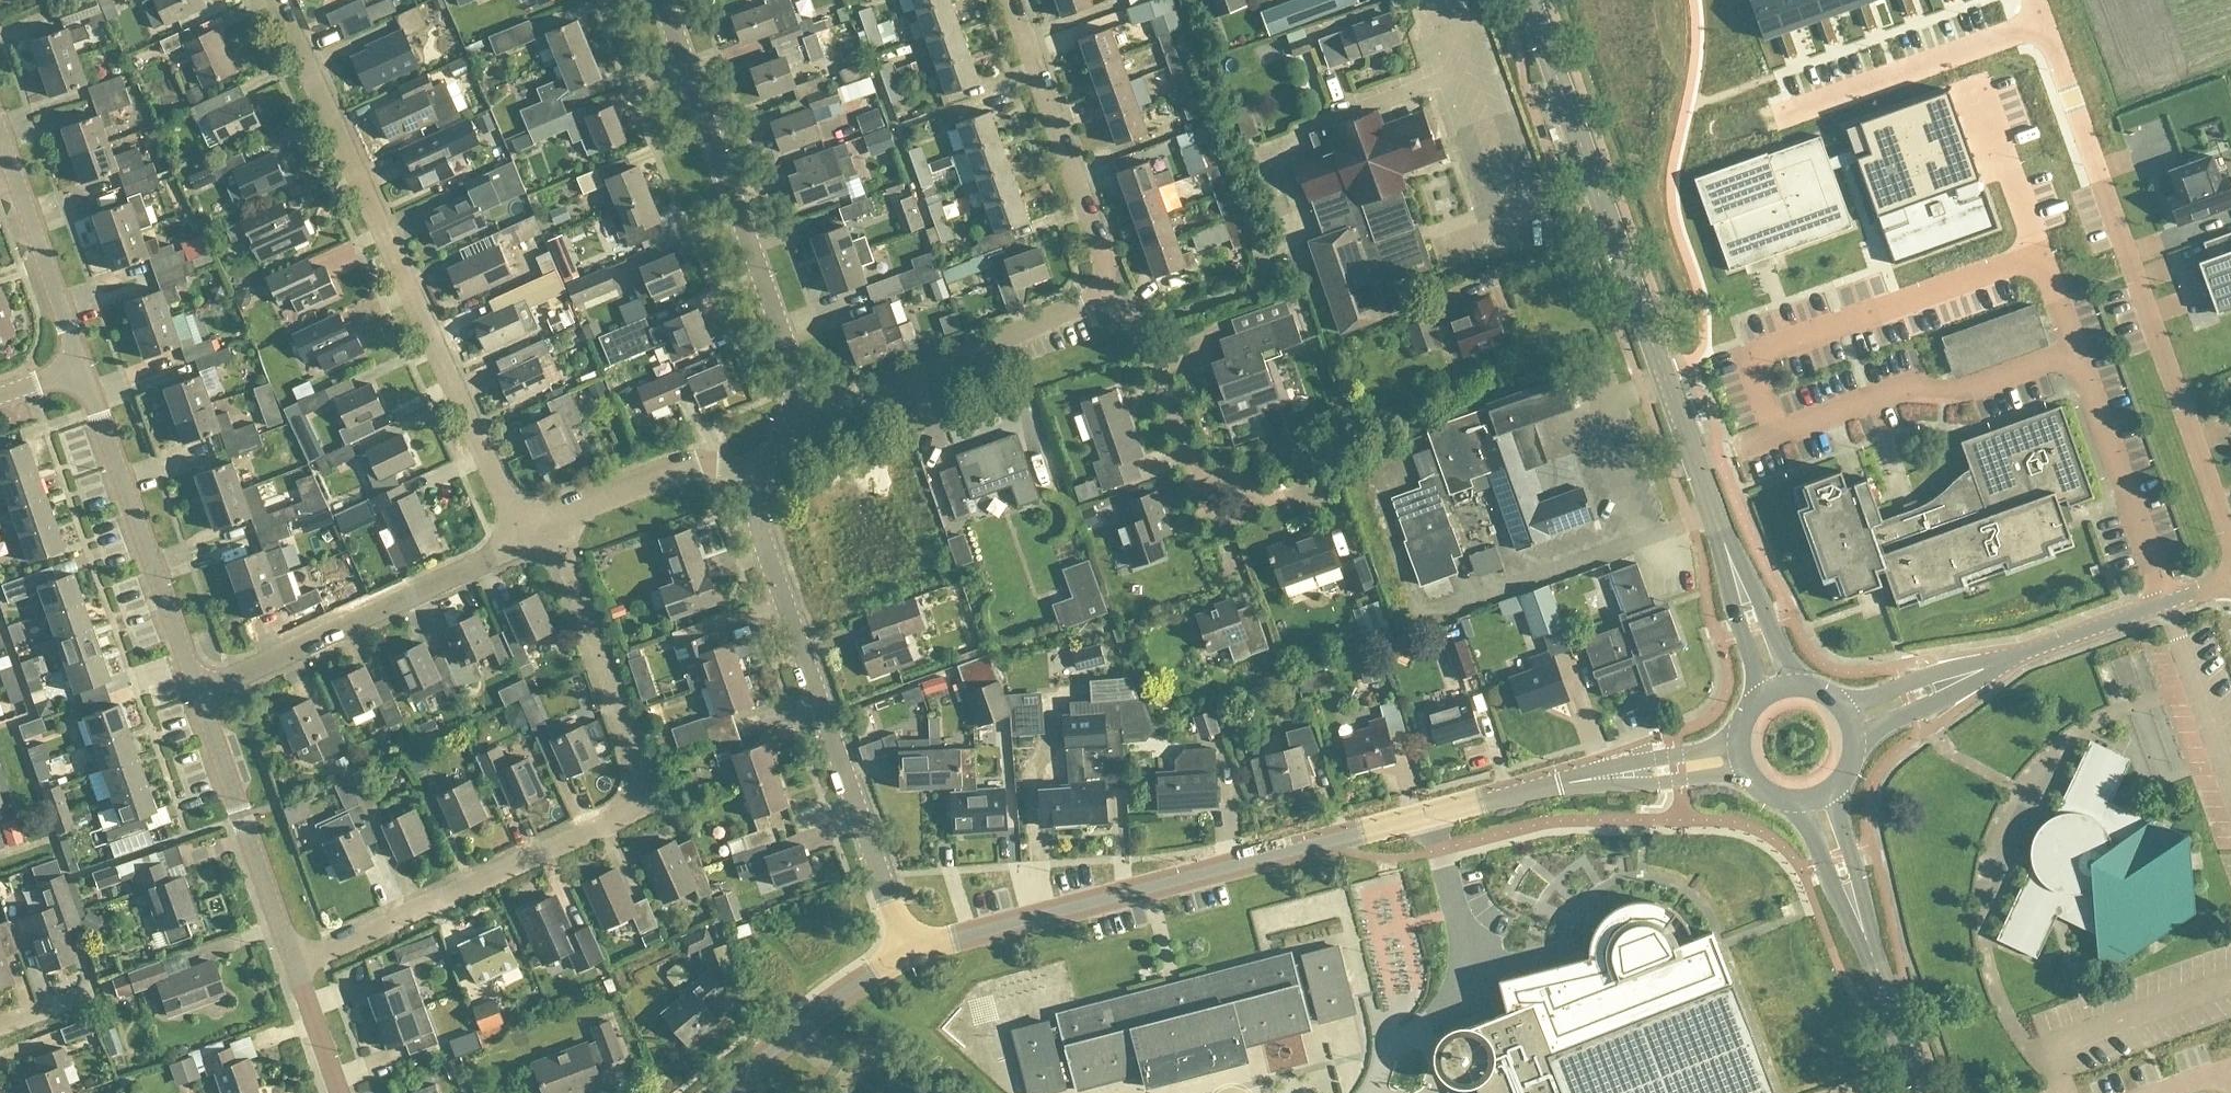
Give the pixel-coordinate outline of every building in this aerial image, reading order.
[(56,12),(62,28),(100,14),(95,0),(89,0),(56,12)] [(141,4),(153,31),(204,7),(201,0),(149,0),(141,4)] [(458,8),(476,1),(476,0),(454,0),(458,8)] [(797,23),(788,0),(767,0),(763,1),(765,6),(732,18),(741,44),(767,34),(772,50),(775,49),(801,39),(831,28),(828,20),(812,26),(810,19),(797,24),(797,23)] [(800,7),(805,18),(819,12),(813,0),(800,7)] [(948,1),(948,0),(910,0),(914,13),(948,1)] [(1061,19),(1092,7),(1089,0),(1054,0),(1061,19)] [(1131,9),(1144,4),(1154,0),(1128,0),(1131,9)] [(1144,4),(1150,20),(1156,37),(1168,33),(1180,28),(1170,0),(1154,0),(1144,4)] [(1213,18),(1244,7),(1242,0),(1207,0),(1213,18)] [(1356,0),(1296,0),(1286,4),(1260,13),(1268,37),(1295,27),(1357,4),(1356,0)] [(1748,1),(1762,40),(1779,34),(1783,33),(1772,0),(1750,0),(1748,1)] [(1783,33),(1788,31),(1803,26),(1794,0),(1772,0),(1783,33)] [(1803,26),(1818,20),(1823,18),(1816,0),(1794,0),(1803,26)] [(1823,18),(1827,17),(1843,11),(1839,0),(1816,0),(1823,18)] [(1843,11),(1858,6),(1862,4),(1861,0),(1839,0),(1843,11)] [(1911,0),(1902,4),(1906,15),(1915,12),(1911,0)] [(958,28),(948,1),(914,13),(924,40),(958,28)] [(1862,4),(1858,6),(1862,18),(1871,15),(1867,3),(1862,4)] [(353,7),(333,16),(326,20),(329,27),(336,24),(344,40),(372,28),(365,11),(356,15),(353,7)] [(351,59),(365,90),(417,66),(404,37),(425,28),(416,9),(395,19),(401,32),(373,45),(375,48),(351,59)] [(863,31),(876,27),(869,9),(857,13),(863,31)] [(1354,29),(1319,41),(1329,68),(1349,61),(1348,58),(1363,52),(1364,56),(1398,44),(1388,15),(1354,27),(1354,29)] [(1871,15),(1862,18),(1867,30),(1875,26),(1871,15)] [(1823,18),(1818,20),(1823,32),(1832,29),(1827,17),(1823,18)] [(494,57),(535,41),(528,22),(487,38),(494,57)] [(558,64),(587,51),(575,23),(546,35),(558,64)] [(883,46),(876,27),(863,31),(870,50),(883,46)] [(83,28),(67,33),(66,29),(29,42),(39,70),(76,57),(72,45),(87,40),(83,28)] [(801,39),(775,49),(779,60),(750,70),(761,99),(791,88),(795,100),(824,90),(820,78),(794,87),(786,65),(808,57),(810,63),(834,55),(840,52),(831,28),(801,39)] [(958,28),(924,40),(934,68),(968,56),(958,28)] [(1088,67),(1119,56),(1109,29),(1078,40),(1088,67)] [(1832,29),(1823,32),(1827,44),(1836,41),(1832,29)] [(159,44),(164,55),(183,46),(202,88),(234,73),(215,31),(193,42),(188,30),(159,44)] [(1783,33),(1779,34),(1783,46),(1792,43),(1788,31),(1783,33)] [(1169,38),(1158,42),(1167,68),(1179,64),(1169,38)] [(1310,53),(1305,39),(1287,44),(1292,59),(1310,53)] [(1792,43),(1783,46),(1787,58),(1796,55),(1792,43)] [(558,64),(564,78),(534,90),(540,103),(518,112),(526,132),(582,109),(581,108),(565,115),(558,97),(571,92),(571,91),(599,80),(587,51),(558,64)] [(968,56),(934,68),(944,96),(978,84),(968,56)] [(1119,56),(1088,67),(1097,93),(1128,82),(1119,56)] [(76,57),(39,70),(50,98),(86,85),(76,57)] [(883,86),(895,82),(889,64),(876,68),(883,86)] [(1188,90),(1179,64),(1167,68),(1175,90),(1176,94),(1188,90)] [(844,83),(863,76),(859,65),(839,72),(844,83)] [(442,84),(432,89),(426,75),(398,88),(403,100),(376,112),(389,142),(432,122),(436,130),(459,119),(442,84)] [(796,102),(805,99),(809,110),(770,124),(780,153),(820,139),(814,123),(829,117),(830,119),(845,114),(841,100),(839,101),(839,100),(869,90),(863,76),(844,83),(845,85),(835,89),(835,88),(824,92),(824,90),(795,100),(796,102)] [(91,100),(125,88),(121,77),(87,89),(91,100)] [(902,100),(895,82),(883,86),(890,105),(902,100)] [(1137,108),(1128,82),(1097,93),(1107,119),(1137,108)] [(91,100),(97,116),(61,129),(71,157),(107,144),(102,129),(112,126),(107,113),(131,105),(125,88),(91,100)] [(1198,118),(1188,90),(1176,94),(1177,95),(1186,121),(1186,122),(1198,118)] [(1852,151),(1827,160),(1831,170),(1856,161),(1893,266),(1996,229),(1947,91),(1844,128),(1852,151)] [(214,97),(189,109),(195,122),(207,117),(219,144),(258,126),(246,98),(220,110),(214,97)] [(1257,137),(1246,107),(1230,113),(1241,143),(1257,137)] [(526,132),(527,134),(510,142),(516,157),(534,149),(532,145),(567,131),(572,144),(580,141),(586,156),(599,151),(599,152),(625,142),(611,108),(585,118),(582,109),(526,132)] [(1137,108),(1107,119),(1116,145),(1147,135),(1137,108)] [(965,153),(999,140),(989,113),(955,125),(965,153)] [(1438,157),(1431,136),(1425,123),(1417,126),(1414,119),(1385,129),(1383,123),(1377,125),(1373,113),(1323,130),(1323,131),(1307,136),(1314,155),(1294,162),(1308,202),(1311,201),(1323,238),(1309,242),(1340,333),(1377,321),(1377,319),(1402,310),(1392,283),(1432,269),(1424,245),(1420,246),(1397,177),(1402,176),(1400,170),(1438,157)] [(421,141),(399,152),(404,163),(400,165),(413,193),(422,189),(428,187),(439,182),(452,176),(447,164),(461,158),(459,154),(477,146),(474,140),(471,134),(465,121),(421,141)] [(1202,129),(1182,136),(1182,137),(1183,137),(1187,149),(1195,146),(1194,145),(1206,141),(1202,129)] [(887,130),(861,139),(869,160),(894,151),(887,130)] [(1819,137),(1696,181),(1728,272),(1852,228),(1819,137)] [(1009,168),(999,140),(965,153),(975,180),(1009,168)] [(1216,168),(1206,141),(1194,145),(1195,146),(1204,172),(1216,168)] [(107,144),(71,157),(81,185),(115,173),(121,188),(155,177),(151,164),(142,167),(136,149),(112,157),(107,144)] [(849,157),(848,157),(844,144),(823,152),(827,164),(789,178),(799,205),(815,199),(817,203),(845,193),(841,181),(855,176),(849,157)] [(926,167),(926,166),(919,148),(907,153),(913,171),(926,167)] [(240,154),(215,166),(186,179),(192,192),(220,180),(233,207),(245,201),(246,201),(285,183),(272,155),(246,167),(240,154)] [(194,160),(198,171),(213,164),(209,154),(194,160)] [(2230,207),(2230,187),(2228,179),(2219,182),(2210,157),(2168,172),(2177,197),(2168,200),(2178,226),(2230,207)] [(617,208),(647,196),(636,168),(630,170),(625,159),(576,179),(583,194),(607,184),(617,208)] [(926,167),(913,171),(923,199),(936,194),(928,173),(944,168),(941,161),(926,166),(926,167)] [(1126,200),(1157,189),(1147,162),(1117,173),(1126,200)] [(511,163),(495,170),(508,200),(524,193),(511,163)] [(1009,168),(975,180),(985,207),(1018,195),(1009,168)] [(1216,168),(1204,172),(1213,198),(1225,194),(1216,168)] [(469,196),(424,217),(438,247),(484,226),(479,213),(499,204),(493,191),(486,175),(464,185),(469,196)] [(121,188),(128,204),(92,217),(102,244),(150,227),(138,196),(159,188),(155,177),(121,188)] [(1157,189),(1126,200),(1135,226),(1166,215),(1157,189)] [(939,203),(936,194),(923,199),(933,226),(945,221),(939,203)] [(1234,220),(1225,194),(1213,198),(1223,224),(1234,220)] [(985,207),(994,234),(975,241),(980,254),(996,248),(1014,242),(1010,230),(1029,223),(1018,195),(985,207)] [(647,196),(617,208),(606,212),(617,239),(624,237),(628,248),(657,235),(653,225),(658,222),(647,196)] [(874,212),(869,199),(837,210),(841,225),(874,212)] [(280,205),(266,211),(225,230),(231,243),(245,236),(258,265),(272,257),(311,240),(298,211),(286,217),(280,205)] [(564,206),(548,212),(554,225),(569,219),(564,206)] [(1175,241),(1166,215),(1135,226),(1145,252),(1175,241)] [(1234,220),(1223,224),(1190,236),(1196,253),(1229,241),(1233,252),(1244,248),(1234,220)] [(945,221),(933,226),(934,228),(925,232),(930,245),(939,241),(940,244),(952,240),(945,221)] [(490,236),(496,248),(448,270),(461,300),(510,277),(518,273),(508,250),(520,244),(512,226),(490,236)] [(863,236),(850,241),(844,226),(811,238),(821,267),(868,249),(863,236)] [(150,227),(102,244),(112,272),(147,259),(152,275),(209,254),(206,246),(183,254),(182,251),(173,254),(170,246),(158,250),(154,240),(143,243),(139,232),(150,227)] [(2204,296),(2208,294),(2216,315),(2230,309),(2230,233),(2202,244),(2208,259),(2197,263),(2205,283),(2200,285),(2204,296)] [(1175,241),(1145,252),(1154,278),(1184,268),(1186,273),(1197,269),(1191,252),(1181,256),(1175,241)] [(996,248),(980,254),(981,256),(941,273),(946,286),(950,294),(959,291),(955,282),(992,268),(998,285),(1011,281),(1014,289),(1047,277),(1037,250),(1006,261),(1003,253),(998,254),(996,248)] [(873,262),(868,249),(821,267),(831,294),(864,282),(859,267),(873,262)] [(578,277),(568,252),(553,258),(563,283),(578,277)] [(152,275),(158,293),(124,304),(134,332),(170,319),(166,307),(179,302),(174,288),(186,284),(184,278),(195,275),(194,271),(213,263),(209,254),(152,275)] [(682,283),(684,282),(673,255),(640,269),(644,281),(632,286),(638,301),(650,296),(653,301),(685,288),(682,283)] [(307,261),(292,268),(267,279),(279,305),(291,300),(297,314),(337,297),(324,269),(312,274),(307,261)] [(606,268),(564,286),(573,308),(616,290),(606,268)] [(872,308),(887,303),(889,302),(888,299),(894,298),(892,293),(902,290),(897,276),(865,288),(870,302),(870,301),(872,308)] [(947,299),(941,281),(928,285),(934,303),(947,299)] [(208,291),(212,301),(223,297),(219,287),(208,291)] [(525,300),(524,301),(518,288),(493,299),(498,312),(472,323),(485,352),(525,334),(524,333),(537,327),(525,300)] [(12,337),(2,308),(5,307),(0,293),(0,341),(12,337)] [(1405,327),(1416,357),(1458,342),(1462,355),(1504,340),(1494,312),(1491,313),(1486,298),(1466,305),(1470,316),(1432,329),(1428,319),(1405,327)] [(887,303),(872,308),(874,315),(842,326),(857,365),(904,348),(902,343),(914,338),(908,323),(896,327),(887,303)] [(2031,306),(1940,339),(1945,353),(2036,320),(2031,306)] [(696,311),(648,330),(644,319),(597,339),(598,341),(592,343),(602,366),(608,364),(609,367),(662,345),(670,364),(681,360),(680,356),(709,344),(696,311)] [(170,319),(134,332),(144,360),(178,348),(184,365),(193,361),(219,352),(215,341),(210,343),(209,340),(193,346),(186,327),(185,327),(181,315),(170,319)] [(1274,394),(1274,390),(1260,352),(1278,346),(1279,350),(1301,342),(1292,316),(1219,342),(1225,359),(1211,364),(1223,400),(1217,402),(1225,425),(1254,415),(1257,413),(1258,410),(1258,406),(1256,401),(1259,402),(1263,402),(1269,399),(1272,397),(1274,394)] [(601,337),(594,322),(579,328),(586,344),(597,339),(601,337)] [(293,336),(298,349),(299,350),(311,344),(323,371),(362,353),(349,325),(324,337),(318,325),(293,336)] [(550,340),(544,343),(542,341),(517,352),(523,365),(497,377),(510,405),(549,387),(536,359),(548,354),(548,355),(554,351),(550,340)] [(219,352),(193,361),(197,373),(211,368),(231,361),(227,349),(219,352)] [(719,367),(717,367),(713,357),(637,389),(647,413),(694,393),(700,407),(730,393),(719,367)] [(332,394),(356,384),(351,373),(328,383),(332,394)] [(200,376),(199,377),(163,390),(173,418),(210,404),(207,394),(200,376)] [(1432,448),(1441,474),(1440,474),(1447,496),(1449,495),(1472,487),(1469,480),(1487,473),(1515,549),(1515,550),(1516,551),(1548,539),(1547,535),(1592,519),(1581,489),(1545,503),(1545,504),(1537,507),(1532,495),(1539,492),(1531,469),(1536,467),(1530,450),(1540,446),(1532,423),(1572,410),(1560,377),(1558,377),(1559,379),(1499,400),(1500,403),(1485,409),(1473,413),(1468,414),(1465,407),(1422,422),(1432,448)] [(600,382),(587,387),(592,401),(606,395),(600,382)] [(370,385),(354,392),(335,402),(347,429),(339,432),(345,446),(348,445),(374,433),(368,420),(383,413),(370,385)] [(324,390),(296,404),(303,417),(331,404),(324,390)] [(1114,393),(1082,404),(1105,469),(1097,471),(1104,491),(1139,478),(1133,460),(1141,457),(1128,419),(1124,420),(1114,393)] [(560,413),(553,416),(521,431),(541,474),(573,459),(581,456),(568,428),(580,423),(568,394),(555,400),(560,413)] [(215,417),(210,404),(173,418),(183,445),(217,433),(219,432),(225,448),(258,437),(253,424),(232,432),(226,413),(215,417)] [(1845,487),(1839,471),(1792,488),(1833,602),(1854,595),(1880,585),(1878,580),(1885,578),(1893,599),(1897,610),(1961,587),(1985,578),(2073,547),(2067,531),(2057,503),(2064,500),(2066,508),(2083,502),(2093,499),(2060,407),(2040,414),(2034,416),(1959,443),(1969,469),(1960,475),(1954,480),(1948,486),(1943,491),(1937,496),(1931,500),(1924,504),(1917,508),(1915,501),(1901,506),(1904,513),(1895,516),(1881,521),(1876,508),(1873,499),(1866,479),(1845,487)] [(1016,435),(956,456),(960,466),(940,473),(955,518),(970,513),(966,501),(1011,486),(1018,507),(1039,500),(1016,435)] [(366,453),(371,464),(362,468),(375,498),(399,487),(393,474),(414,464),(401,436),(366,453)] [(262,448),(258,437),(225,448),(229,460),(262,448)] [(25,444),(0,453),(0,484),(35,471),(25,444)] [(348,445),(345,446),(313,461),(320,475),(354,458),(348,445)] [(1411,456),(1420,482),(1418,482),(1420,488),(1391,498),(1407,542),(1404,543),(1420,586),(1456,572),(1451,559),(1461,555),(1450,526),(1443,507),(1440,499),(1447,496),(1440,474),(1441,474),(1432,448),(1411,456)] [(231,463),(222,466),(194,476),(204,504),(241,491),(231,463)] [(0,484),(0,490),(7,510),(44,497),(35,471),(0,484)] [(375,498),(376,499),(369,502),(375,514),(382,511),(399,546),(393,549),(401,567),(439,550),(414,495),(407,499),(401,487),(399,488),(399,487),(375,498)] [(251,519),(241,491),(204,504),(214,532),(251,519)] [(1133,524),(1108,533),(1114,549),(1125,545),(1132,567),(1165,556),(1155,528),(1166,524),(1155,494),(1126,504),(1133,524)] [(294,507),(294,508),(251,523),(256,535),(285,524),(327,510),(322,496),(296,504),(297,506),(294,507)] [(53,523),(44,497),(7,510),(16,536),(53,523)] [(1085,529),(1097,525),(1091,509),(1079,513),(1085,529)] [(1466,557),(1495,550),(1486,514),(1457,520),(1466,557)] [(2094,528),(2090,518),(2075,523),(2079,533),(2094,528)] [(63,550),(53,523),(16,536),(26,563),(63,550)] [(285,524),(256,535),(262,552),(226,565),(236,592),(272,579),(268,567),(284,561),(277,541),(289,537),(285,524)] [(1298,539),(1268,549),(1282,587),(1340,566),(1327,530),(1298,541),(1298,539)] [(675,584),(705,574),(689,531),(660,541),(675,584)] [(947,542),(955,566),(971,561),(962,536),(947,542)] [(1374,588),(1362,556),(1341,563),(1353,596),(1374,588)] [(952,560),(944,563),(949,579),(958,576),(952,560)] [(944,563),(936,566),(941,582),(949,579),(944,563)] [(1086,563),(1063,571),(1073,597),(1081,621),(1104,613),(1086,563)] [(1621,626),(1583,640),(1603,697),(1642,683),(1645,692),(1677,680),(1665,646),(1679,642),(1667,609),(1654,614),(1636,564),(1609,574),(1624,614),(1618,616),(1621,626)] [(936,566),(927,569),(933,585),(941,582),(936,566)] [(54,581),(49,567),(13,580),(20,597),(36,592),(44,615),(81,602),(71,575),(54,581)] [(927,569),(919,572),(925,587),(933,585),(927,569)] [(919,572),(911,575),(917,590),(925,587),(919,572)] [(288,573),(272,579),(236,592),(246,620),(289,605),(293,616),(321,602),(315,590),(297,599),(288,573)] [(707,573),(705,574),(675,584),(660,590),(671,619),(717,603),(707,573)] [(911,575),(903,578),(908,593),(917,590),(911,575)] [(1518,597),(1498,605),(1503,618),(1523,611),(1533,638),(1542,635),(1562,628),(1547,587),(1518,597)] [(534,674),(530,664),(522,646),(552,632),(536,596),(505,610),(514,628),(501,634),(518,670),(516,670),(521,681),(534,674)] [(914,664),(904,637),(925,630),(914,600),(868,617),(875,639),(860,645),(872,679),(914,664)] [(1252,606),(1237,612),(1233,601),(1215,607),(1216,609),(1196,617),(1209,652),(1228,645),(1234,662),(1269,650),(1259,623),(1258,623),(1252,606)] [(90,628),(81,602),(44,615),(53,641),(90,628)] [(612,620),(626,615),(623,605),(609,610),(612,620)] [(441,654),(459,692),(460,692),(458,690),(482,679),(473,661),(492,652),(476,616),(445,631),(453,649),(441,654)] [(17,624),(5,629),(11,646),(23,641),(17,624)] [(707,637),(703,638),(698,624),(670,634),(675,648),(674,648),(679,663),(696,657),(707,688),(743,675),(731,644),(712,651),(707,637)] [(90,628),(53,641),(63,667),(99,654),(90,628)] [(1455,682),(1476,674),(1465,640),(1443,648),(1455,682)] [(974,660),(973,660),(978,674),(961,681),(978,727),(1010,716),(988,655),(983,643),(969,647),(974,660)] [(459,692),(441,654),(429,660),(423,645),(392,660),(409,694),(407,695),(412,705),(443,690),(447,698),(459,692)] [(1074,671),(1102,665),(1099,648),(1071,654),(1074,671)] [(1553,665),(1549,653),(1530,660),(1534,672),(1511,680),(1522,711),(1548,701),(1549,706),(1567,700),(1555,665),(1553,665)] [(109,681),(99,654),(63,667),(72,694),(109,681)] [(627,661),(640,702),(656,697),(642,656),(627,661)] [(1358,660),(1362,684),(1379,682),(1375,658),(1358,660)] [(23,681),(36,677),(30,660),(18,665),(23,681)] [(978,674),(973,660),(956,667),(961,681),(978,674)] [(15,684),(9,667),(0,671),(0,681),(3,688),(15,684)] [(364,668),(334,682),(350,718),(377,705),(388,729),(404,722),(384,680),(372,686),(364,668)] [(1324,673),(1297,680),(1300,694),(1328,686),(1324,673)] [(707,688),(717,716),(702,721),(702,720),(670,731),(677,754),(710,743),(737,734),(730,715),(754,707),(743,675),(707,688)] [(36,677),(23,681),(29,698),(42,694),(36,677)] [(942,678),(919,686),(923,698),(946,690),(942,678)] [(15,684),(3,688),(9,706),(21,701),(15,684)] [(1455,707),(1427,715),(1436,745),(1478,732),(1467,697),(1453,702),(1455,707)] [(1394,738),(1410,733),(1399,699),(1383,705),(1394,738)] [(320,761),(322,760),(346,749),(330,713),(318,719),(310,701),(279,715),(295,751),(296,751),(297,752),(301,761),(311,765),(320,761)] [(1065,750),(1067,788),(1038,790),(1040,827),(1106,823),(1104,790),(1124,788),(1120,728),(1119,728),(1117,705),(1102,708),(1102,710),(1090,710),(1089,701),(1074,702),(1074,703),(1064,703),(1066,717),(1064,717),(1066,750),(1065,750)] [(91,746),(127,733),(118,706),(81,719),(91,746)] [(510,731),(527,723),(520,708),(503,715),(510,731)] [(439,733),(432,720),(414,728),(421,742),(439,733)] [(1359,736),(1344,740),(1352,772),(1395,761),(1389,742),(1384,720),(1381,720),(1369,724),(1370,729),(1358,732),(1359,736)] [(544,724),(532,729),(548,765),(560,759),(568,778),(599,763),(591,747),(605,741),(596,722),(582,728),(553,742),(544,724)] [(21,742),(33,738),(28,724),(16,728),(21,742)] [(1267,758),(1250,762),(1259,796),(1275,791),(1276,793),(1310,784),(1303,758),(1319,752),(1309,726),(1285,732),(1290,750),(1266,756),(1267,758)] [(127,733),(91,746),(100,773),(137,760),(127,733)] [(737,734),(710,743),(714,756),(729,751),(742,788),(778,776),(767,744),(743,752),(737,734)] [(895,734),(881,739),(882,741),(886,753),(892,768),(899,768),(900,790),(931,789),(930,751),(929,740),(897,741),(895,734)] [(2129,761),(2088,742),(1995,940),(2035,959),(2056,916),(2095,935),(2097,966),(2109,971),(2193,913),(2187,833),(2183,836),(2150,820),(2148,822),(2109,803),(2129,761)] [(423,745),(404,754),(414,775),(423,771),(433,766),(423,745)] [(31,768),(43,763),(37,746),(25,751),(31,768)] [(528,760),(509,768),(500,748),(476,759),(489,789),(501,783),(513,809),(544,795),(528,760)] [(938,750),(930,751),(931,789),(954,789),(961,788),(960,774),(974,773),(973,749),(938,750)] [(1173,774),(1157,775),(1159,810),(1202,807),(1217,806),(1216,792),(1214,759),(1213,749),(1182,751),(1173,762),(1173,774)] [(146,785),(137,760),(100,773),(109,798),(146,785)] [(43,763),(31,768),(37,784),(49,779),(43,763)] [(742,788),(753,820),(752,821),(756,833),(741,838),(746,852),(759,848),(775,843),(765,816),(789,808),(778,776),(742,788)] [(343,807),(357,800),(354,795),(347,780),(333,787),(343,807)] [(468,783),(438,797),(454,832),(485,818),(468,783)] [(109,798),(109,799),(97,803),(101,814),(113,810),(118,825),(103,830),(108,845),(148,831),(143,817),(155,813),(146,785),(109,798)] [(62,815),(56,798),(52,788),(40,793),(43,803),(49,820),(62,815)] [(360,807),(369,827),(382,820),(368,788),(354,795),(357,800),(360,807)] [(967,790),(954,791),(955,795),(951,795),(954,833),(1007,829),(1004,791),(968,793),(967,790)] [(369,827),(360,807),(336,818),(344,836),(325,845),(341,880),(372,866),(364,848),(376,842),(369,827)] [(414,812),(383,826),(399,861),(430,847),(414,812)] [(68,831),(62,815),(49,820),(55,835),(68,831)] [(7,849),(20,844),(12,821),(0,825),(0,831),(7,849)] [(674,843),(643,857),(664,903),(694,889),(699,900),(711,895),(707,886),(695,849),(679,856),(676,847),(674,843)] [(759,848),(746,852),(732,857),(740,882),(770,872),(776,888),(812,876),(802,846),(763,860),(759,848)] [(74,962),(63,931),(77,926),(54,860),(35,867),(50,910),(19,921),(25,936),(29,935),(43,973),(74,962)] [(159,865),(130,876),(131,878),(137,895),(144,893),(159,932),(159,933),(163,931),(168,944),(169,946),(190,938),(185,924),(196,919),(181,879),(167,884),(160,865),(159,865)] [(113,867),(89,875),(96,892),(119,884),(113,868),(113,867)] [(632,906),(616,871),(584,885),(605,930),(632,918),(640,936),(657,928),(646,900),(632,906)] [(539,904),(520,913),(544,965),(569,953),(578,972),(602,960),(587,928),(573,935),(556,899),(540,906),(539,904)] [(1740,1009),(1732,987),(1711,933),(1692,941),(1692,939),(1690,936),(1689,932),(1687,929),(1685,926),(1683,922),(1680,920),(1678,917),(1675,914),(1675,913),(1672,911),(1668,909),(1664,907),(1661,905),(1656,904),(1652,902),(1648,902),(1644,901),(1640,901),(1635,902),(1631,902),(1627,903),(1623,905),(1619,906),(1615,908),(1611,910),(1608,913),(1605,916),(1602,919),(1601,920),(1599,922),(1597,925),(1594,929),(1592,933),(1592,934),(1591,937),(1589,941),(1589,945),(1588,949),(1588,953),(1588,958),(1568,963),(1539,970),(1497,981),(1498,983),(1506,1014),(1483,1023),(1475,1026),(1456,1033),(1453,1035),(1450,1036),(1448,1038),(1446,1039),(1444,1042),(1442,1044),(1441,1046),(1439,1049),(1439,1052),(1438,1055),(1438,1058),(1438,1060),(1438,1063),(1439,1066),(1440,1069),(1442,1071),(1443,1074),(1445,1076),(1448,1078),(1450,1079),(1453,1081),(1455,1082),(1458,1083),(1461,1083),(1464,1083),(1467,1083),(1470,1082),(1472,1082),(1477,1092),(1773,1092),(1740,1009)] [(739,920),(735,909),(721,915),(724,925),(739,920)] [(103,921),(87,912),(80,925),(95,934),(103,921)] [(719,920),(710,923),(715,940),(717,940),(720,949),(728,946),(724,937),(725,937),(719,920)] [(12,984),(3,959),(17,954),(7,924),(0,926),(0,989),(12,984)] [(747,925),(733,930),(736,940),(751,936),(747,925)] [(500,929),(461,947),(477,983),(516,965),(500,929)] [(686,958),(712,945),(704,929),(677,941),(686,958)] [(656,931),(640,939),(646,951),(662,944),(656,931)] [(422,958),(437,952),(432,938),(417,943),(422,958)] [(1012,1032),(1028,1092),(1049,1092),(1064,1089),(1062,1083),(1071,1080),(1074,1090),(1075,1090),(1075,1089),(1132,1074),(1131,1070),(1141,1068),(1146,1088),(1148,1087),(1147,1086),(1244,1061),(1244,1062),(1245,1062),(1240,1042),(1250,1039),(1253,1050),(1311,1035),(1311,1036),(1312,1036),(1308,1019),(1317,1016),(1318,1023),(1353,1014),(1335,948),(1301,957),(1303,963),(1294,966),(1291,954),(1289,954),(1290,956),(1056,1017),(1055,1015),(1054,1016),(1057,1027),(1048,1029),(1047,1023),(1012,1032)] [(680,987),(695,976),(684,962),(669,973),(680,987)] [(160,966),(129,977),(128,975),(110,982),(116,999),(156,985),(168,1018),(224,998),(212,964),(166,980),(160,966)] [(422,1008),(407,969),(381,978),(386,992),(370,997),(379,1023),(411,1012),(411,1011),(422,1008)] [(614,969),(608,971),(618,994),(624,991),(614,969)] [(684,996),(662,1014),(688,1046),(718,1021),(709,1010),(728,995),(709,972),(682,993),(684,996)] [(601,983),(607,999),(615,996),(609,981),(601,983)] [(493,1001),(481,1005),(491,1030),(503,1025),(493,1001)] [(417,1029),(411,1012),(379,1023),(388,1049),(404,1043),(409,1056),(438,1046),(430,1024),(417,1029)] [(91,1018),(58,1031),(63,1044),(96,1032),(91,1018)] [(545,1092),(584,1092),(603,1086),(594,1064),(605,1060),(607,1066),(623,1060),(609,1023),(593,1029),(598,1043),(588,1047),(587,1045),(534,1065),(545,1092)] [(123,1053),(114,1028),(100,1033),(109,1057),(123,1053)] [(471,1036),(458,1041),(463,1055),(476,1051),(471,1036)] [(167,1067),(175,1088),(198,1079),(196,1075),(206,1071),(208,1076),(214,1074),(221,1092),(256,1092),(251,1081),(253,1080),(246,1061),(234,1066),(228,1049),(202,1058),(201,1055),(187,1060),(167,1067)] [(40,1075),(25,1080),(30,1092),(68,1092),(59,1069),(67,1066),(61,1050),(34,1060),(40,1075)] [(459,1058),(442,1064),(448,1080),(455,1078),(458,1086),(468,1083),(459,1058)] [(377,1066),(380,1080),(400,1075),(397,1062),(377,1066)]
